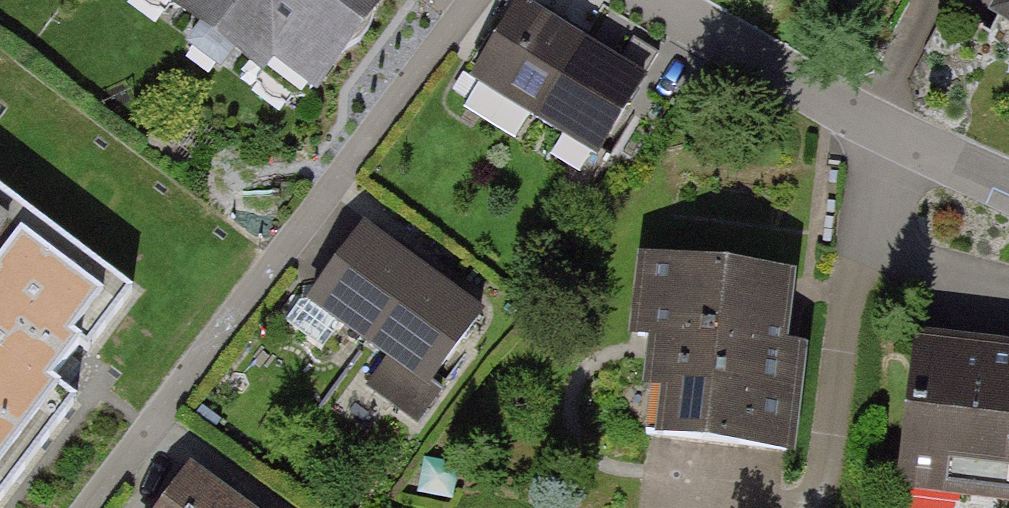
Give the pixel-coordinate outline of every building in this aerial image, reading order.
[(309,93),(385,0),(195,0),(309,93)] [(524,0),(515,0),(469,73),(593,153),(643,73),(524,0)] [(987,20),(1008,32),(1008,0),(998,0),(987,20)] [(74,398),(62,389),(136,289),(0,188),(0,497),(74,398)] [(482,305),(362,222),(309,298),(429,381),(482,305)] [(786,277),(647,260),(638,335),(659,338),(647,432),(786,450),(799,350),(777,347),(786,277)] [(919,344),(902,477),(1008,490),(1008,355),(919,344)] [(186,463),(155,507),(252,507),(186,463)]
